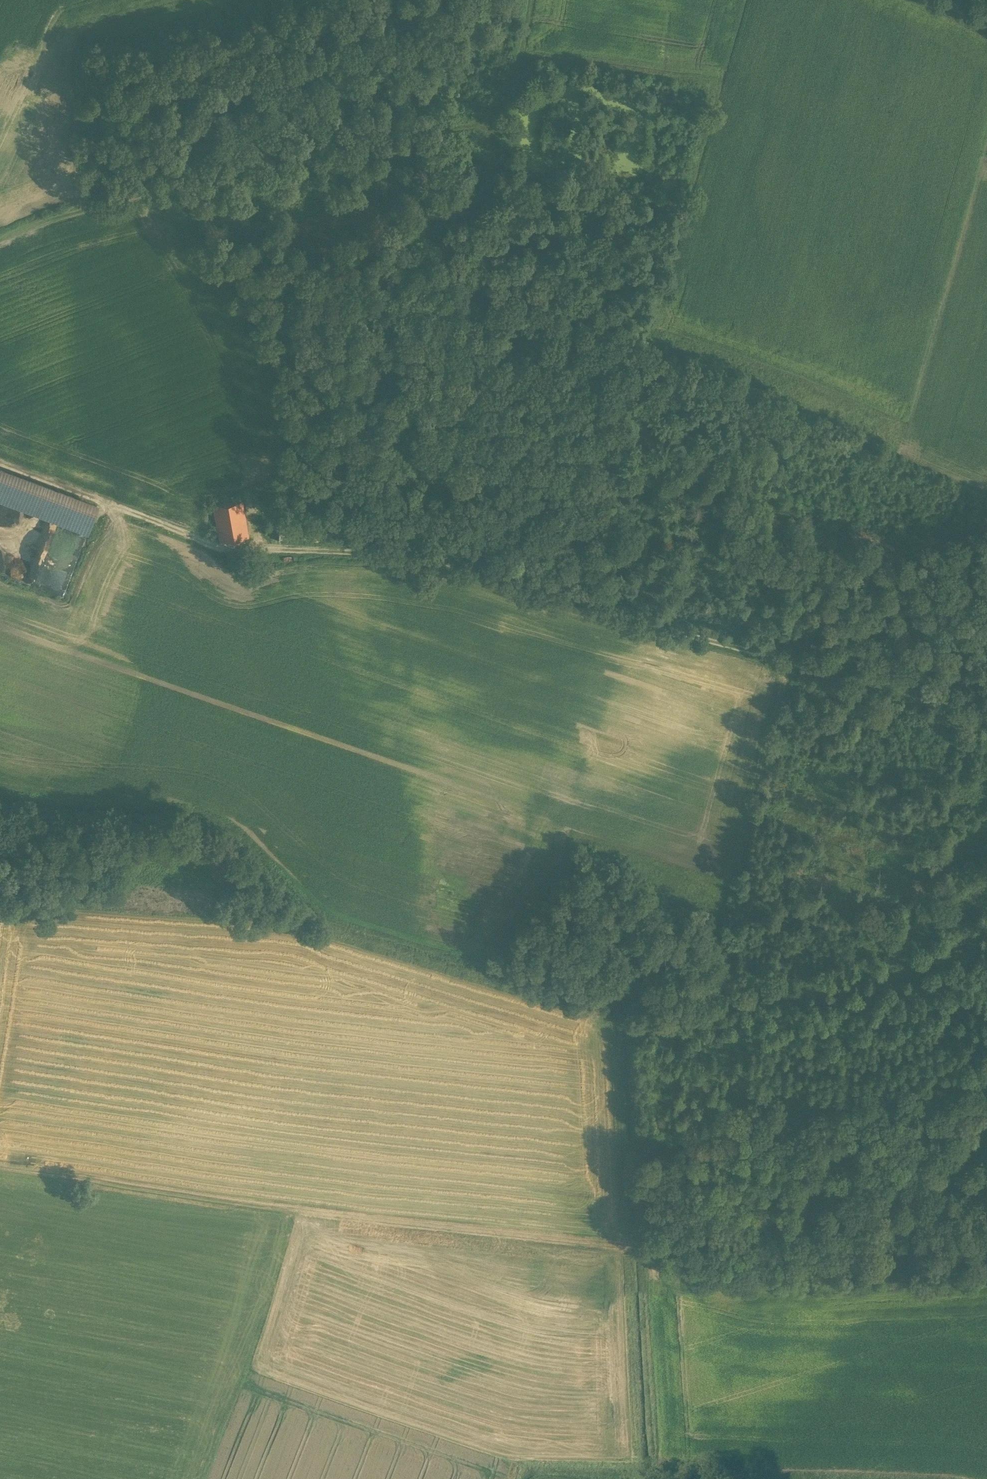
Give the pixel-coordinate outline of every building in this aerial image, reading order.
[(241,502),(215,506),(220,540),(247,536),(241,502)]
